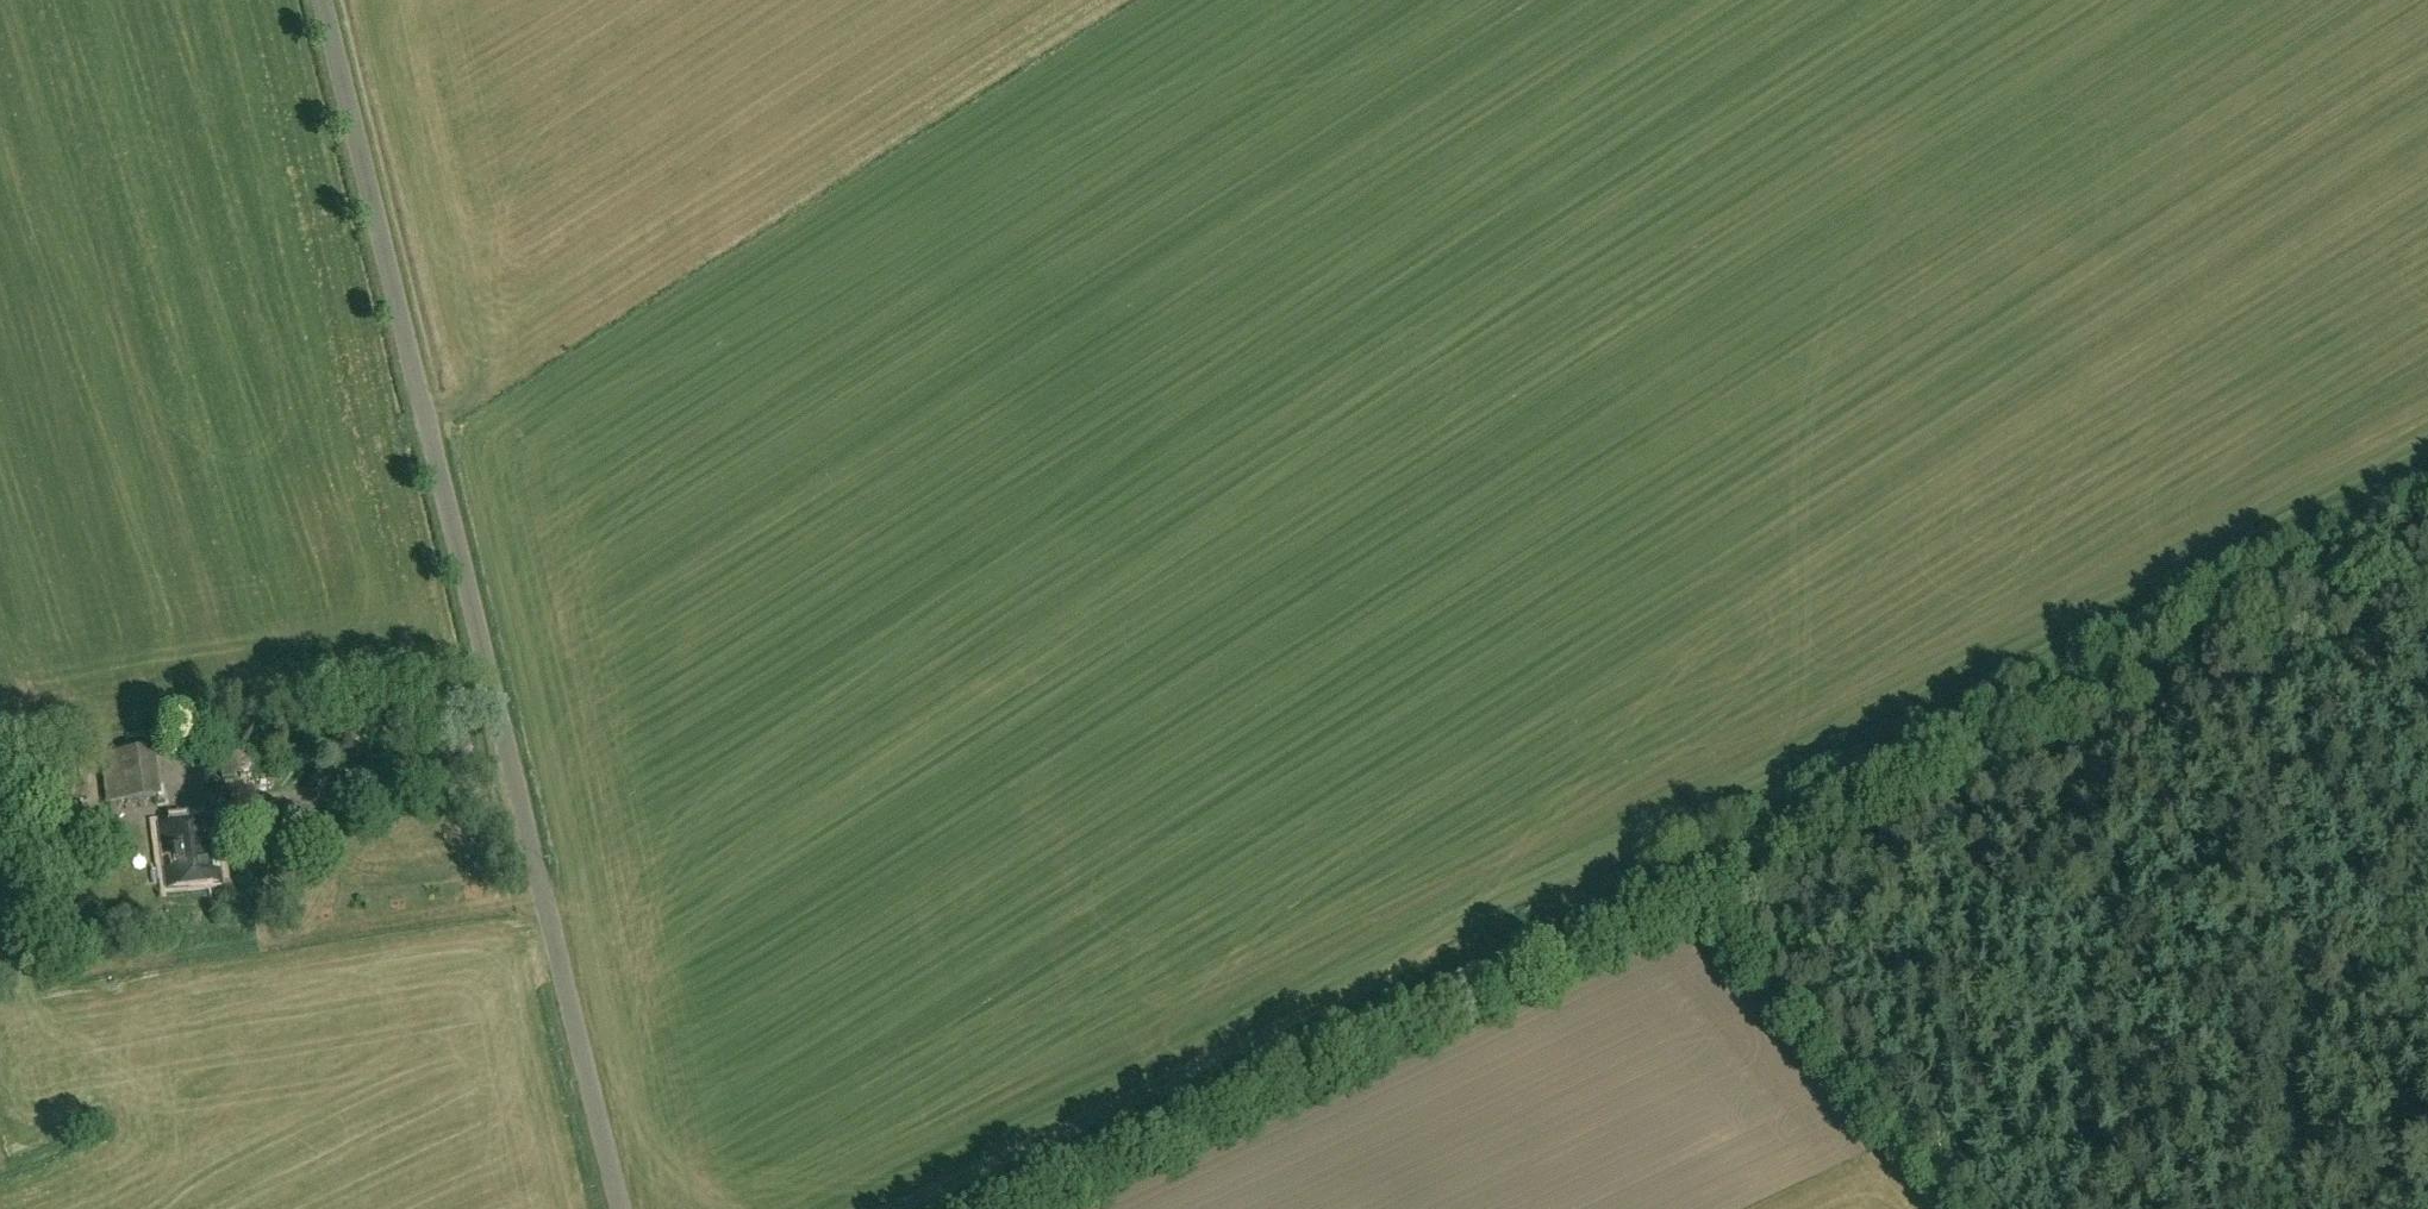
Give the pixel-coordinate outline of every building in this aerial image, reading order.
[(105,755),(103,741),(86,743),(88,757),(102,755),(108,804),(163,798),(156,749),(105,755)] [(169,890),(221,884),(214,821),(161,827),(169,890)]
